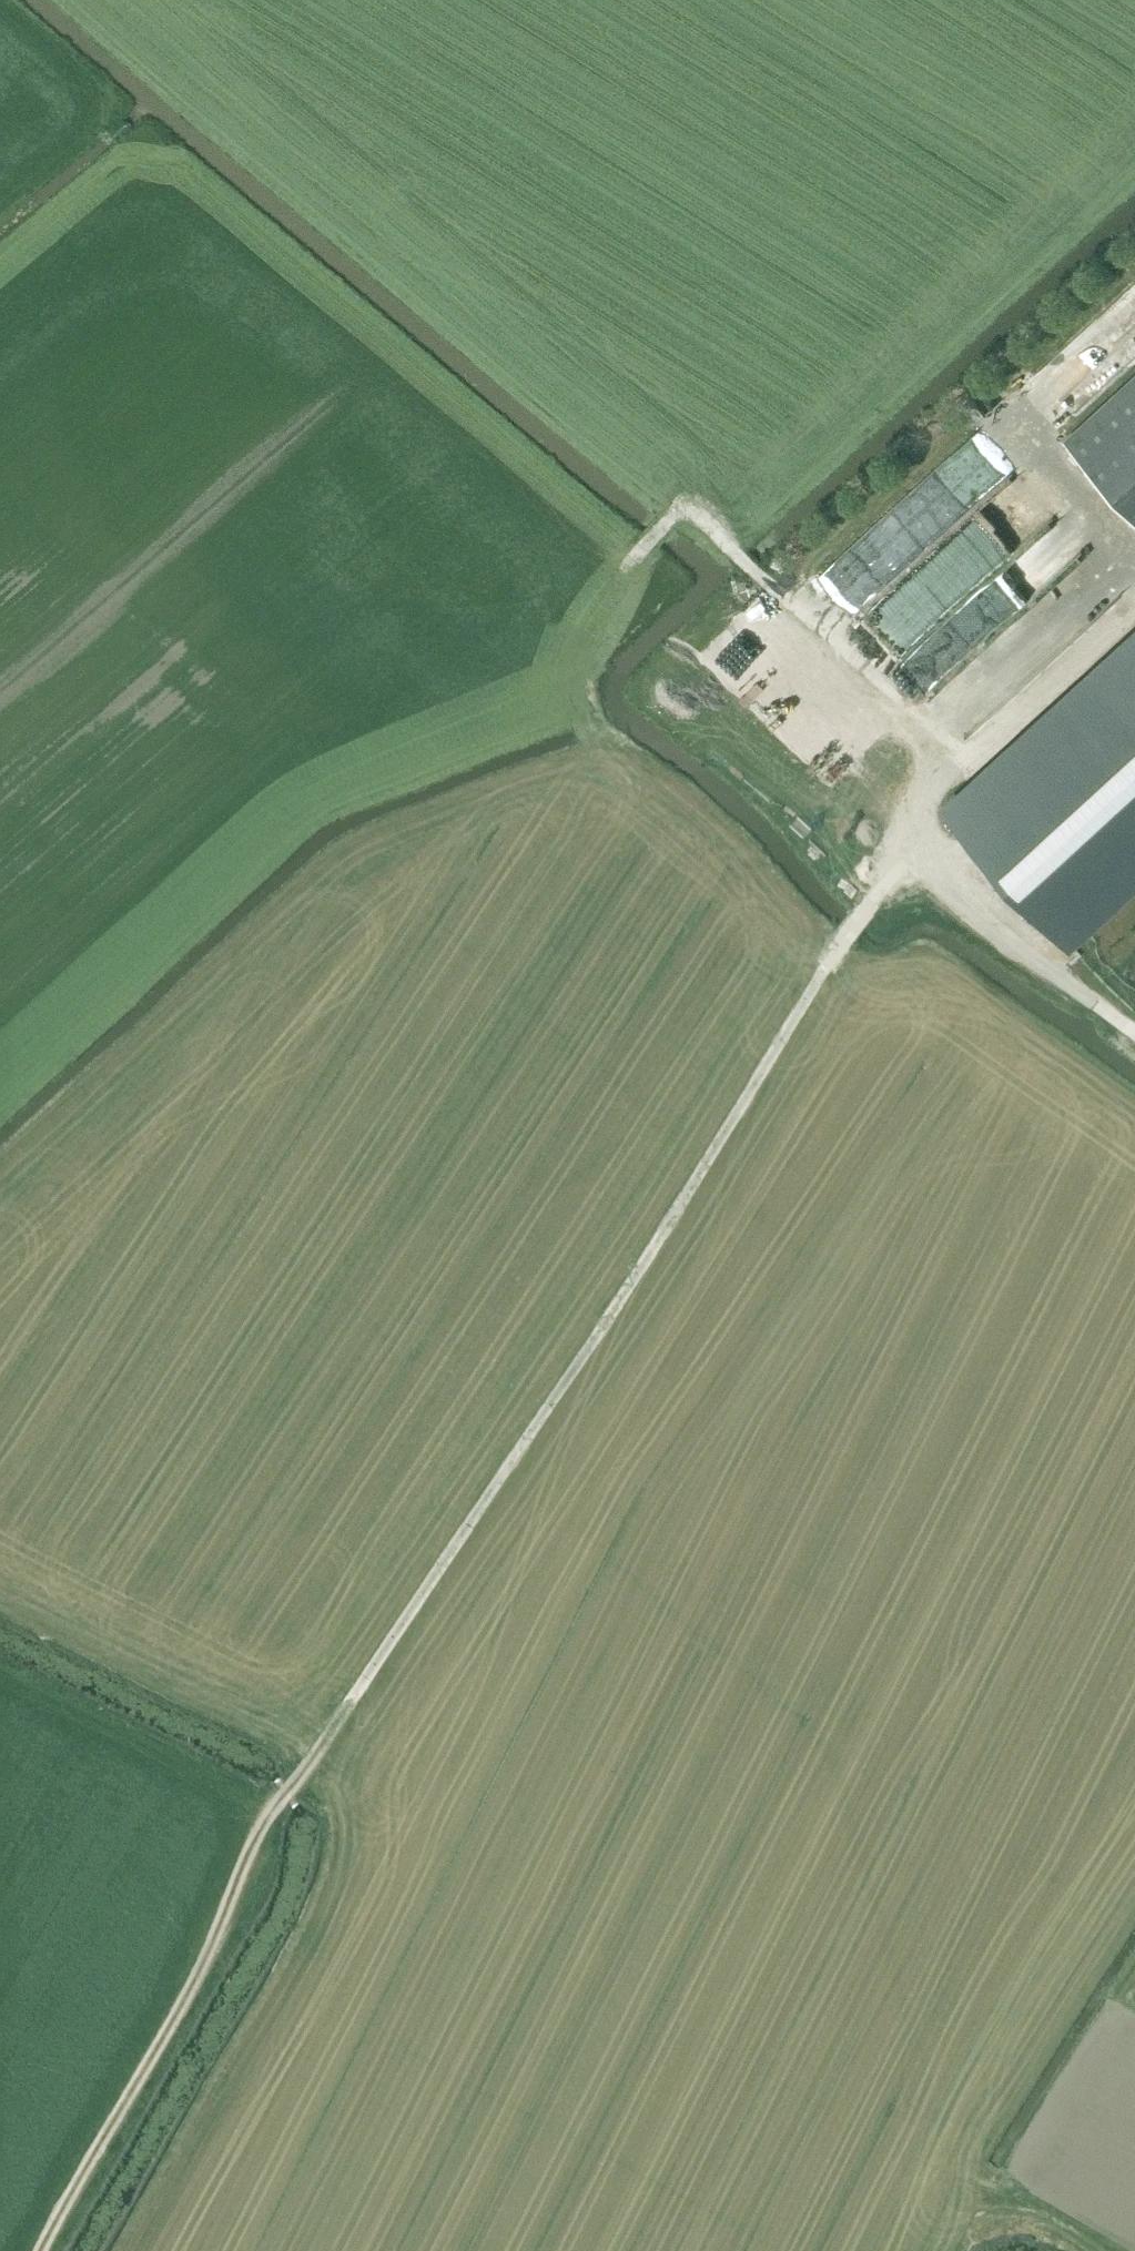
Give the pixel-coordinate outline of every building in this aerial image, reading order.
[(1065,442),(1134,519),(1134,378),(1065,442)] [(1053,571),(1080,543),(1074,538),(1077,526),(1060,511),(992,585),(990,596),(996,601),(1000,597),(1001,597),(1022,603),(1034,590),(1041,592),(1039,601),(1055,616),(1081,623),(1088,616),(1093,595),(1095,593),(1084,590),(1081,593),(1077,608),(1060,594),(1065,595),(1054,584),(1042,581),(1045,569),(1053,571)] [(972,606),(973,616),(959,618),(963,639),(990,634),(986,604),(972,606)] [(940,803),(1071,946),(1134,888),(1134,624),(940,803)]
